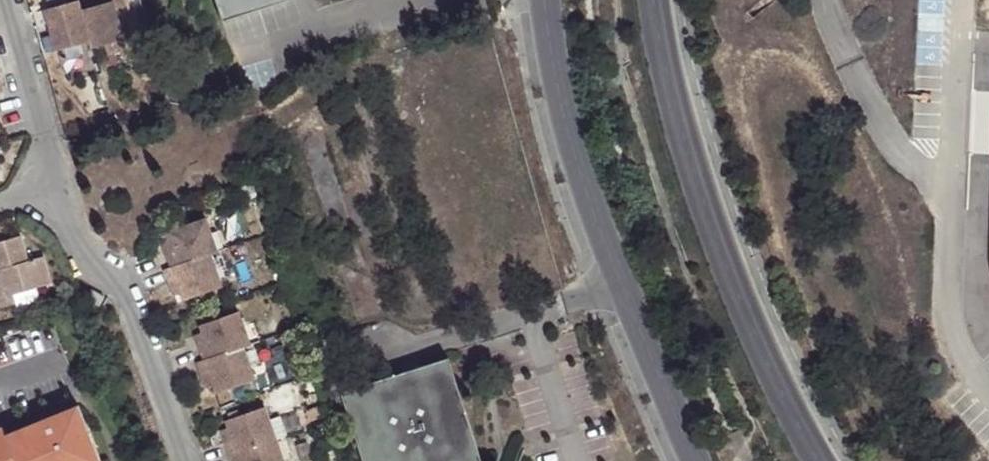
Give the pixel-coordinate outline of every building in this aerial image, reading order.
[(114,11),(123,8),(120,0),(105,0),(107,5),(112,4),(114,11)] [(227,26),(289,6),(287,0),(218,0),(227,26)] [(56,52),(89,43),(80,13),(77,2),(45,11),(56,52)] [(89,43),(91,50),(102,46),(122,41),(114,11),(112,4),(107,5),(80,13),(89,43)] [(125,51),(122,41),(102,46),(105,56),(125,51)] [(168,251),(173,263),(212,250),(219,247),(207,215),(168,228),(171,235),(175,248),(168,251)] [(18,293),(49,285),(39,257),(31,259),(24,235),(0,242),(0,274),(1,280),(0,280),(0,299),(18,293)] [(175,248),(171,235),(163,238),(168,251),(175,248)] [(180,283),(219,270),(212,250),(173,263),(165,265),(170,278),(178,275),(180,283)] [(47,254),(39,257),(49,285),(55,282),(47,254)] [(223,282),(219,270),(180,283),(182,288),(185,295),(223,282)] [(170,278),(173,286),(180,283),(178,275),(170,278)] [(0,299),(0,308),(20,302),(18,293),(0,299)] [(106,300),(92,293),(87,301),(101,310),(106,300)] [(241,344),(248,341),(237,309),(198,323),(201,330),(205,343),(198,345),(202,357),(241,344)] [(205,343),(201,330),(193,332),(198,345),(205,343)] [(202,357),(194,359),(199,373),(207,370),(211,382),(213,389),(252,376),(241,344),(202,357)] [(340,393),(362,460),(481,460),(447,357),(340,393)] [(203,385),(211,382),(207,370),(199,373),(203,385)] [(77,405),(4,435),(1,427),(0,427),(0,460),(100,460),(77,405)] [(229,432),(268,418),(263,405),(224,419),(226,425),(229,432)] [(268,421),(268,418),(229,432),(230,438),(222,441),(227,453),(274,438),(268,421)] [(218,428),(220,434),(229,432),(226,425),(218,428)] [(229,432),(220,434),(222,441),(230,438),(229,432)] [(227,453),(230,460),(282,460),(274,438),(227,453)]
